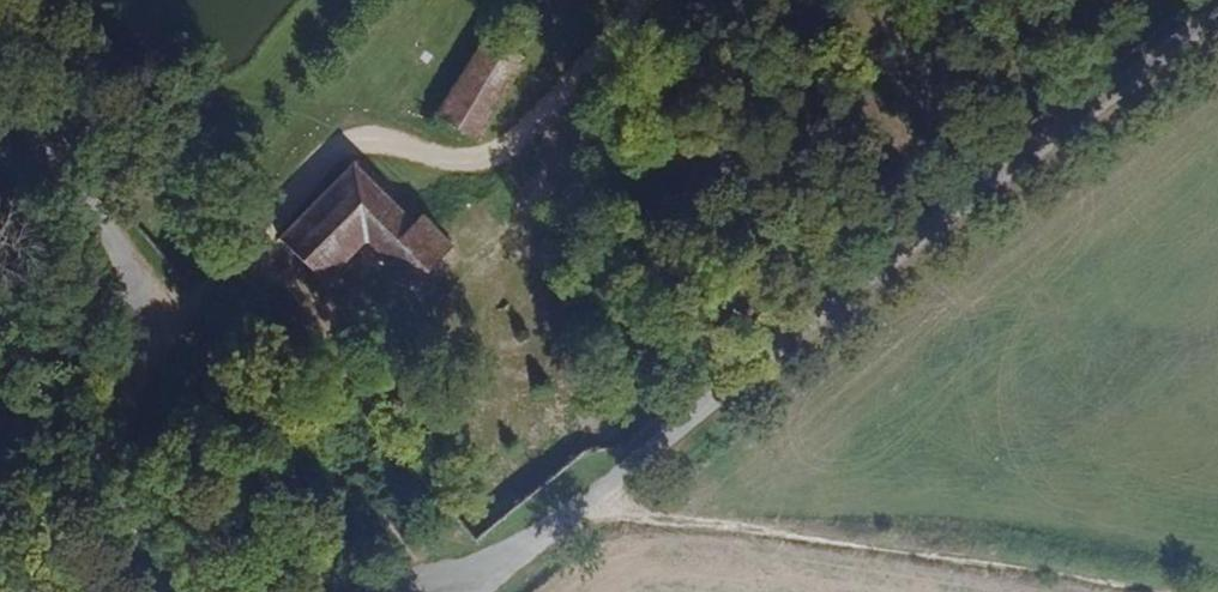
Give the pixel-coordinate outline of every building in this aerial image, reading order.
[(500,132),(546,53),(495,23),(448,102),(500,132)] [(431,282),(472,239),(439,208),(429,219),(364,157),(293,231),(342,278),(382,236),(431,282)] [(390,325),(431,282),(382,236),(342,278),(390,325)]
